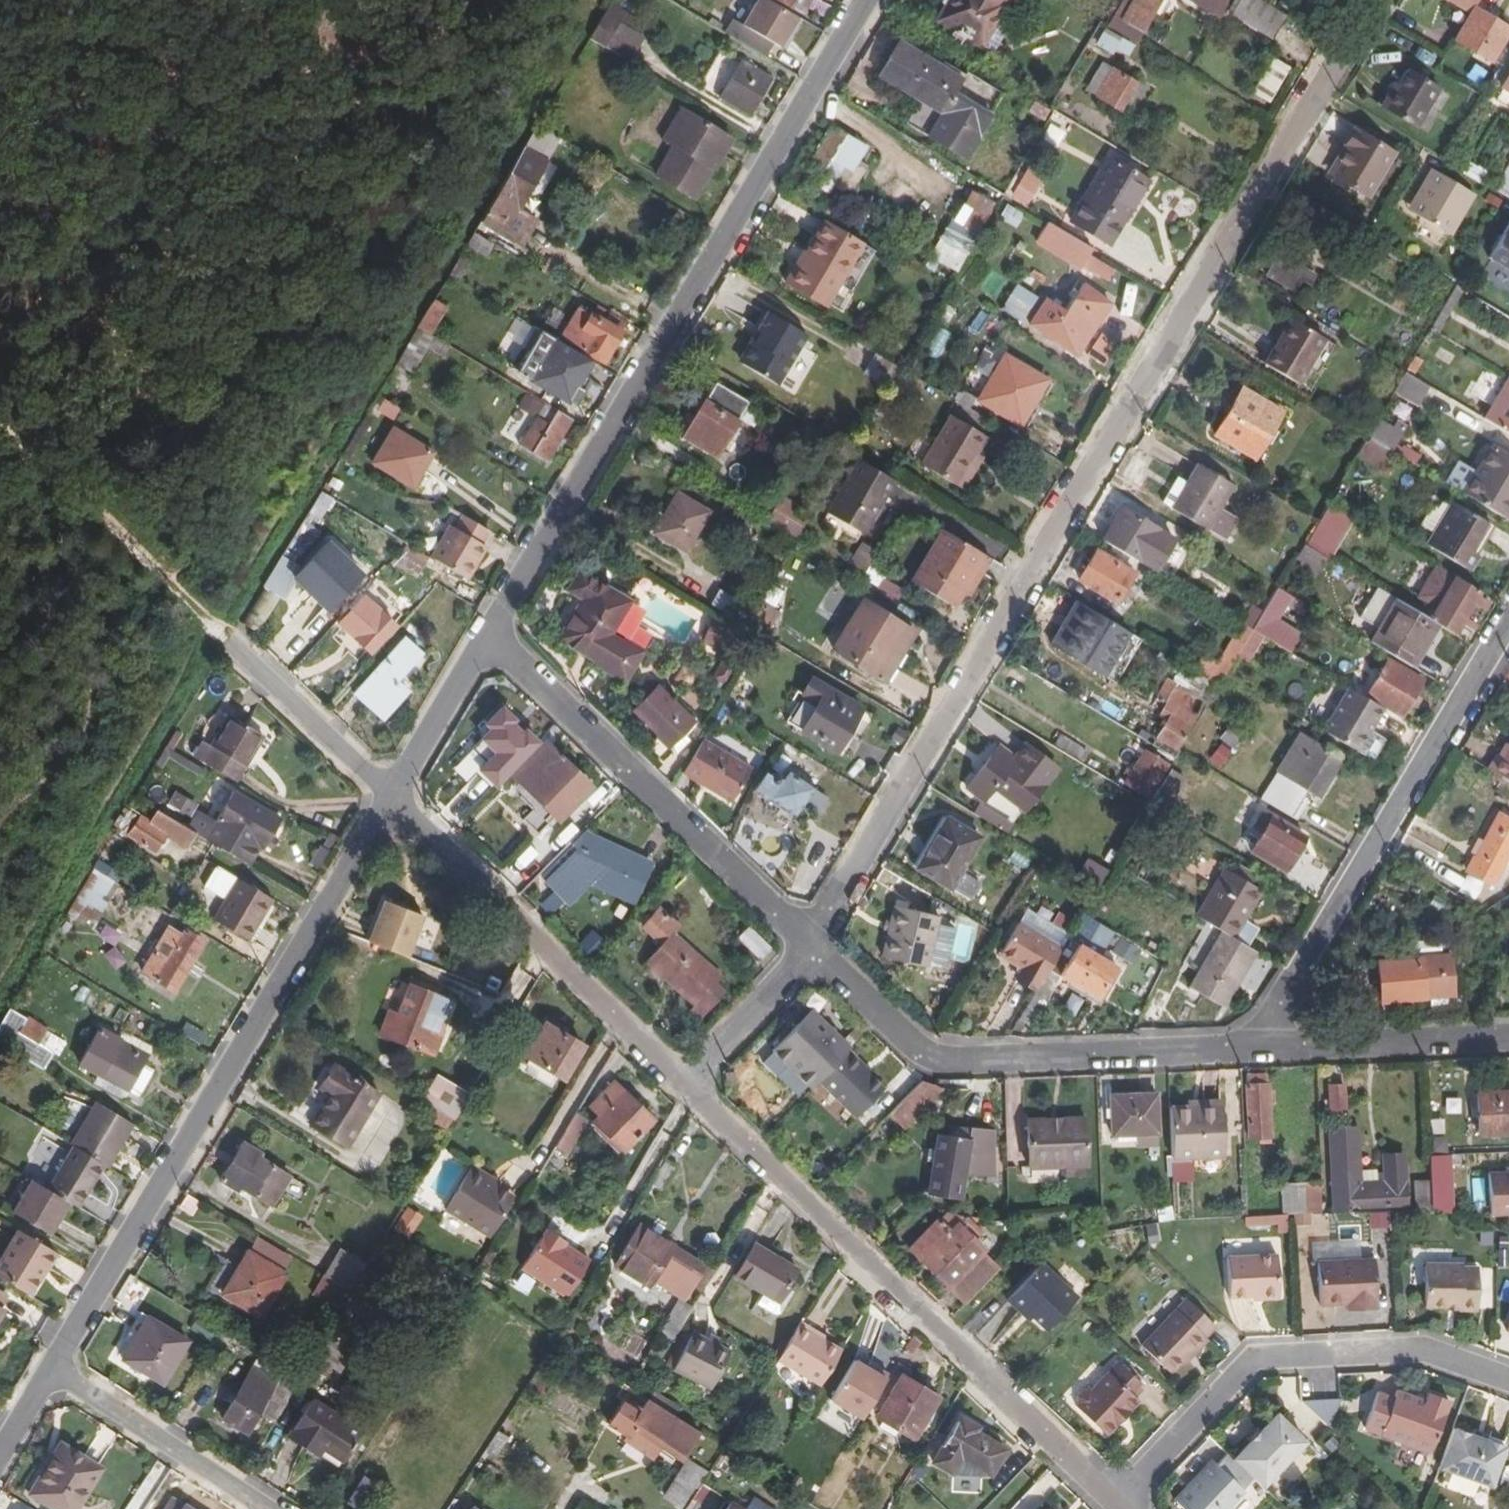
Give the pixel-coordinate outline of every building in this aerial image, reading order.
[(758,0),(755,0),(741,25),(776,46),(791,21),(758,0)] [(766,0),(758,0),(791,21),(794,17),(766,0)] [(799,12),(806,0),(779,0),(799,12)] [(992,25),(1006,0),(955,0),(942,20),(981,43),(992,25)] [(1168,0),(1138,0),(1126,20),(1119,16),(1112,27),(1141,44),(1168,0)] [(1225,19),(1236,0),(1195,0),(1225,19)] [(1263,0),(1248,0),(1237,18),(1277,41),(1291,17),(1263,0)] [(1472,10),(1475,6),(1478,0),(1455,0),(1472,10)] [(605,5),(584,39),(623,63),(640,36),(635,33),(620,25),(625,17),(605,5)] [(1468,17),(1455,38),(1491,60),(1508,30),(1508,27),(1475,6),(1472,10),(1468,17)] [(620,25),(635,33),(639,24),(625,17),(620,25)] [(992,25),(981,43),(989,48),(999,29),(992,25)] [(1124,39),(1112,31),(1105,42),(1118,50),(1124,39)] [(962,81),(900,44),(881,78),(920,101),(906,124),(966,159),(990,117),(953,96),(962,81)] [(737,60),(716,97),(744,115),(767,77),(737,60)] [(717,94),(730,70),(715,62),(702,86),(717,94)] [(1258,97),(1272,106),(1294,71),(1280,62),(1258,97)] [(1394,92),(1390,89),(1380,105),(1416,127),(1440,88),(1409,69),(1399,85),(1394,92)] [(1129,77),(1113,103),(1123,110),(1139,84),(1129,77)] [(1394,92),(1399,85),(1393,82),(1390,89),(1394,92)] [(1051,152),(1071,120),(1053,110),(1034,142),(1051,152)] [(710,156),(717,160),(727,141),(678,111),(665,134),(675,140),(671,148),(654,177),(689,198),(707,168),(704,166),(710,156)] [(836,178),(858,142),(832,126),(810,162),(836,178)] [(1348,147),(1358,131),(1353,127),(1343,144),(1348,147)] [(1358,131),(1348,147),(1332,174),(1365,195),(1392,151),(1358,131)] [(675,140),(665,134),(661,141),(671,148),(675,140)] [(502,239),(518,213),(548,163),(521,146),(475,223),(502,239)] [(711,170),(717,160),(710,156),(704,166),(707,168),(711,170)] [(1111,158),(1074,218),(1114,241),(1150,182),(1111,158)] [(1022,166),(1009,197),(1029,205),(1042,174),(1022,166)] [(1508,195),(1508,166),(1499,184),(1496,189),(1508,196),(1508,195)] [(1430,186),(1415,213),(1449,233),(1473,191),(1433,167),(1424,183),(1430,186)] [(1489,184),(1496,189),(1499,184),(1492,179),(1489,184)] [(1430,186),(1424,183),(1409,210),(1415,213),(1430,186)] [(975,233),(991,206),(971,194),(943,243),(968,258),(981,236),(975,233)] [(834,218),(856,229),(866,206),(845,196),(834,218)] [(1017,227),(1023,211),(1004,205),(999,221),(1017,227)] [(1345,236),(1352,225),(1352,223),(1328,209),(1315,233),(1339,247),(1345,236)] [(518,213),(502,239),(509,243),(526,218),(518,213)] [(837,281),(859,241),(823,218),(805,250),(808,252),(790,283),(824,303),(837,281)] [(1488,258),(1508,271),(1508,222),(1488,258)] [(1092,253),(1048,227),(1038,241),(1050,249),(1083,268),(1092,253)] [(470,232),(462,246),(481,259),(489,244),(470,232)] [(859,241),(837,281),(850,288),(872,248),(859,241)] [(808,252),(805,250),(802,249),(784,280),(790,283),(808,252)] [(1268,274),(1294,290),(1302,278),(1311,284),(1315,276),(1293,261),(1291,264),(1278,257),(1268,274)] [(1014,284),(999,309),(1021,322),(1036,297),(1014,284)] [(1113,306),(1085,288),(1067,312),(1050,300),(1033,324),(1077,356),(1113,306)] [(412,329),(425,336),(441,309),(428,302),(412,329)] [(557,338),(600,364),(618,335),(575,310),(557,338)] [(736,362),(778,387),(808,336),(766,311),(736,362)] [(495,352),(514,363),(534,329),(515,318),(495,352)] [(1297,383),(1323,339),(1290,318),(1264,362),(1297,383)] [(425,336),(412,329),(391,365),(407,374),(422,348),(439,358),(444,348),(425,336)] [(589,364),(535,332),(523,352),(528,355),(516,376),(572,409),(587,383),(586,382),(581,378),(589,364)] [(980,402),(1021,426),(1047,383),(1007,358),(980,402)] [(595,367),(589,364),(581,378),(586,382),(595,367)] [(1425,413),(1437,390),(1405,370),(1397,384),(1413,394),(1409,404),(1425,413)] [(1508,376),(1484,418),(1508,433),(1508,377),(1508,376)] [(591,386),(587,383),(572,409),(575,411),(591,386)] [(1284,413),(1246,389),(1218,433),(1258,457),(1284,413)] [(736,421),(704,401),(682,435),(711,452),(720,437),(724,440),(736,421)] [(540,464),(567,422),(543,407),(537,417),(534,416),(515,447),(540,464)] [(976,456),(987,439),(952,416),(921,464),(956,487),(976,456)] [(1366,436),(1389,450),(1399,434),(1375,420),(1366,436)] [(368,464),(409,489),(429,455),(389,430),(368,464)] [(1389,450),(1366,436),(1364,438),(1355,454),(1381,469),(1392,452),(1389,450)] [(1489,448),(1462,494),(1497,515),(1508,497),(1505,494),(1508,488),(1508,460),(1489,448)] [(983,460),(976,456),(956,487),(962,491),(983,460)] [(831,513),(862,532),(893,480),(861,461),(831,513)] [(1232,484),(1197,463),(1170,509),(1205,530),(1232,484)] [(1497,515),(1503,518),(1508,508),(1508,488),(1505,494),(1508,497),(1497,515)] [(677,490),(653,528),(685,548),(709,509),(677,490)] [(315,493),(310,501),(323,508),(328,501),(315,493)] [(1433,532),(1449,503),(1441,499),(1436,507),(1430,504),(1418,524),(1433,532)] [(1326,559),(1353,515),(1327,500),(1301,544),(1326,559)] [(1449,503),(1433,532),(1426,545),(1466,568),(1476,552),(1468,547),(1484,520),(1451,501),(1449,503)] [(810,522),(783,506),(774,521),(800,538),(810,522)] [(1104,541),(1154,571),(1174,540),(1124,508),(1104,541)] [(429,558),(448,569),(465,580),(485,548),(480,545),(487,533),(461,517),(453,530),(448,527),(429,558)] [(1369,525),(1356,517),(1350,526),(1363,535),(1369,525)] [(967,594),(988,559),(943,533),(914,584),(958,610),(967,594)] [(862,578),(872,561),(882,545),(868,536),(846,569),(862,578)] [(325,543),(306,563),(336,592),(357,571),(325,543)] [(395,569),(419,572),(421,553),(397,550),(395,569)] [(762,601),(775,610),(806,557),(793,550),(762,601)] [(1133,574),(1097,553),(1081,581),(1116,603),(1133,574)] [(988,559),(967,594),(972,597),(993,562),(988,559)] [(872,561),(862,578),(879,589),(889,572),(872,561)] [(1486,602),(1433,569),(1417,595),(1436,607),(1434,611),(1468,632),(1486,602)] [(608,641),(614,629),(631,600),(582,570),(571,589),(586,599),(560,638),(594,660),(593,662),(605,670),(619,648),(608,641)] [(753,607),(721,588),(711,602),(744,622),(753,607)] [(366,653),(393,626),(362,599),(340,621),(356,636),(352,640),(366,653)] [(775,610),(762,601),(748,624),(766,636),(781,613),(775,610)] [(1064,644),(1087,606),(1078,601),(1052,643),(1116,681),(1142,639),(1129,632),(1106,669),(1064,644)] [(1409,665),(1434,625),(1394,601),(1369,642),(1409,665)] [(1250,604),(1240,622),(1249,627),(1259,609),(1250,604)] [(835,654),(886,684),(914,635),(865,605),(835,654)] [(1129,632),(1087,606),(1064,644),(1106,669),(1129,632)] [(738,630),(716,620),(707,642),(731,651),(738,630)] [(1217,685),(1251,629),(1249,627),(1240,622),(1207,679),(1217,685)] [(396,678),(420,651),(405,637),(354,690),(380,717),(407,690),(396,678)] [(625,682),(641,655),(643,653),(623,641),(619,648),(605,670),(625,682)] [(396,678),(407,690),(426,657),(420,651),(396,678)] [(1421,682),(1388,661),(1367,696),(1400,716),(1421,682)] [(1155,734),(1176,748),(1204,701),(1167,679),(1157,694),(1164,699),(1161,706),(1169,711),(1155,734)] [(859,716),(826,695),(829,690),(813,680),(804,696),(819,704),(803,730),(838,753),(859,716)] [(1373,720),(1381,708),(1342,684),(1316,727),(1355,750),(1367,730),(1365,729),(1370,720),(1373,720)] [(685,740),(681,736),(695,722),(696,721),(660,687),(637,710),(660,734),(657,738),(675,757),(689,744),(685,740)] [(863,710),(829,690),(826,695),(859,716),(863,710)] [(235,780),(244,765),(261,734),(231,716),(213,746),(204,741),(195,756),(235,780)] [(1209,724),(1199,739),(1225,758),(1248,727),(1236,719),(1224,734),(1209,724)] [(699,726),(695,722),(681,736),(685,740),(699,726)] [(1280,771),(1316,793),(1320,795),(1342,759),(1332,753),(1322,747),(1302,734),(1280,771)] [(734,802),(753,770),(703,740),(687,767),(702,776),(699,781),(734,802)] [(1322,747),(1332,753),(1336,746),(1325,741),(1322,747)] [(559,815),(588,785),(544,743),(516,773),(559,815)] [(998,745),(965,790),(982,803),(993,788),(1024,810),(1043,784),(1030,773),(1035,766),(1017,753),(1014,758),(998,745)] [(1500,761),(1496,758),(1486,775),(1508,788),(1508,747),(1500,761)] [(1166,764),(1147,752),(1127,784),(1148,796),(1166,764)] [(785,812),(808,777),(778,756),(753,792),(766,801),(767,800),(785,812)] [(1184,775),(1174,769),(1162,789),(1167,792),(1170,789),(1174,791),(1184,775)] [(1316,793),(1280,771),(1264,795),(1301,817),(1316,793)] [(169,806),(189,814),(194,801),(174,793),(169,806)] [(197,812),(187,830),(194,834),(213,845),(247,866),(258,849),(262,851),(280,821),(233,793),(215,823),(197,812)] [(136,816),(128,810),(115,832),(123,837),(136,816)] [(187,830),(157,812),(149,824),(141,818),(128,839),(153,855),(164,838),(184,849),(194,834),(187,830)] [(1508,852),(1508,819),(1500,814),(1486,840),(1483,838),(1466,871),(1493,884),(1508,852)] [(1303,838),(1265,815),(1260,823),(1265,827),(1250,852),(1283,872),(1303,838)] [(948,887),(959,870),(978,836),(945,817),(915,867),(948,887)] [(591,839),(575,856),(593,874),(592,875),(636,895),(649,867),(591,839)] [(566,903),(592,875),(593,874),(575,856),(547,885),(566,903)] [(94,908),(110,880),(93,869),(76,897),(94,908)] [(1236,877),(1250,885),(1254,877),(1240,869),(1236,877)] [(959,870),(948,887),(968,899),(978,882),(959,870)] [(1222,933),(1247,948),(1258,930),(1245,921),(1262,892),(1250,885),(1236,877),(1225,870),(1202,907),(1196,917),(1222,933)] [(269,899),(235,878),(211,919),(245,939),(269,899)] [(363,942),(406,960),(424,918),(380,900),(363,942)] [(645,961),(694,1005),(720,977),(671,932),(677,925),(658,908),(642,926),(660,944),(645,961)] [(930,962),(937,926),(939,917),(896,908),(884,959),(928,968),(930,962)] [(1059,949),(1065,939),(1068,935),(1024,910),(1016,922),(1059,949)] [(1130,965),(1140,946),(1086,917),(1076,935),(1130,965)] [(1059,949),(1016,922),(997,954),(1021,969),(1018,975),(1034,986),(1039,980),(1040,981),(1047,969),(1059,949)] [(757,962),(771,950),(749,925),(736,937),(757,962)] [(947,965),(954,929),(937,926),(930,962),(947,965)] [(172,991),(201,941),(182,930),(179,935),(166,927),(140,971),(172,991)] [(1247,948),(1222,933),(1189,988),(1221,1008),(1254,952),(1247,948)] [(1114,968),(1065,939),(1059,949),(1047,969),(1095,998),(1114,968)] [(1392,989),(1450,985),(1447,955),(1391,959),(1392,989)] [(1450,998),(1450,985),(1392,989),(1391,959),(1376,960),(1379,1002),(1450,998)] [(378,1034),(430,1052),(438,1029),(435,1027),(445,998),(441,996),(442,992),(431,988),(429,993),(407,985),(396,1014),(386,1010),(378,1034)] [(0,1020),(0,1045),(41,1070),(51,1053),(36,1044),(44,1031),(7,1008),(0,1020)] [(886,1087),(811,1012),(770,1052),(810,1092),(817,1085),(853,1120),(886,1087)] [(544,1024),(525,1056),(562,1078),(581,1046),(544,1024)] [(126,1091),(140,1066),(146,1055),(99,1027),(77,1062),(101,1076),(126,1091)] [(312,1126),(344,1146),(376,1091),(331,1064),(318,1087),(330,1094),(312,1126)] [(140,1066),(126,1091),(136,1097),(151,1072),(140,1066)] [(1243,1082),(1269,1081),(1269,1072),(1243,1072),(1243,1082)] [(435,1111),(429,1121),(445,1131),(469,1095),(436,1074),(419,1100),(435,1111)] [(922,1079),(885,1116),(899,1130),(935,1091),(922,1079)] [(1270,1102),(1269,1087),(1269,1081),(1243,1082),(1244,1143),(1271,1142),(1270,1102)] [(1342,1085),(1327,1085),(1328,1115),(1343,1114),(1342,1085)] [(1155,1090),(1108,1091),(1110,1132),(1157,1130),(1155,1090)] [(132,1104),(136,1097),(126,1091),(122,1098),(132,1104)] [(622,1092),(592,1123),(622,1153),(651,1121),(622,1092)] [(1475,1096),(1476,1135),(1508,1134),(1508,1095),(1475,1096)] [(72,1147),(101,1164),(106,1166),(131,1124),(94,1102),(69,1145),(72,1147)] [(1220,1103),(1188,1104),(1169,1104),(1170,1155),(1197,1154),(1219,1153),(1221,1153),(1220,1103)] [(1023,1166),(1087,1163),(1085,1115),(1059,1116),(1059,1122),(1048,1122),(1047,1117),(1023,1117),(1023,1166)] [(982,1180),(988,1181),(985,1129),(942,1121),(941,1131),(935,1131),(925,1191),(957,1197),(962,1170),(982,1173),(982,1180)] [(577,1134),(569,1128),(552,1155),(568,1165),(571,1159),(565,1154),(577,1134)] [(1331,1213),(1342,1212),(1342,1209),(1404,1207),(1401,1155),(1381,1156),(1382,1177),(1383,1186),(1357,1188),(1357,1175),(1355,1129),(1328,1130),(1331,1213)] [(237,1186),(270,1205),(287,1175),(256,1156),(257,1152),(240,1143),(217,1179),(234,1189),(237,1186)] [(75,1208),(101,1164),(72,1147),(47,1191),(66,1203),(75,1208)] [(484,1183),(487,1178),(471,1169),(445,1212),(488,1237),(510,1198),(493,1188),(484,1183)] [(1486,1173),(1487,1214),(1508,1213),(1508,1171),(1486,1173)] [(1430,1183),(1431,1209),(1451,1216),(1449,1173),(1430,1174),(1430,1183)] [(1374,1174),(1357,1175),(1357,1188),(1383,1186),(1382,1177),(1374,1177),(1374,1174)] [(496,1183),(487,1178),(484,1183),(493,1188),(496,1183)] [(66,1203),(47,1191),(30,1181),(12,1213),(48,1234),(66,1203)] [(1431,1209),(1430,1183),(1412,1183),(1414,1209),(1431,1209)] [(1319,1213),(1318,1184),(1283,1184),(1284,1215),(1289,1215),(1319,1213)] [(956,1291),(985,1261),(976,1252),(981,1247),(968,1236),(976,1227),(969,1221),(975,1214),(972,1212),(950,1208),(912,1247),(941,1274),(956,1291)] [(421,1217),(409,1209),(398,1228),(410,1236),(421,1217)] [(1244,1217),(1245,1230),(1285,1229),(1285,1215),(1244,1217)] [(652,1279),(673,1245),(640,1225),(616,1266),(648,1285),(652,1279)] [(520,1271),(565,1299),(590,1259),(545,1231),(520,1271)] [(54,1254),(17,1232),(0,1262),(0,1279),(29,1297),(54,1254)] [(247,1252),(281,1274),(290,1260),(255,1238),(247,1252)] [(756,1240),(736,1273),(777,1297),(797,1265),(756,1240)] [(692,1284),(705,1265),(673,1245),(652,1279),(684,1298),(692,1284)] [(352,1292),(367,1268),(340,1251),(324,1275),(352,1292)] [(247,1252),(222,1294),(260,1317),(285,1276),(281,1274),(247,1252)] [(1277,1253),(1227,1255),(1229,1295),(1279,1293),(1277,1253)] [(1379,1307),(1377,1259),(1319,1260),(1321,1303),(1348,1302),(1348,1309),(1379,1307)] [(1458,1303),(1458,1306),(1478,1306),(1478,1263),(1462,1263),(1462,1260),(1427,1261),(1427,1304),(1448,1304),(1458,1303)] [(985,1261),(956,1291),(968,1305),(993,1268),(985,1261)] [(1025,1308),(1032,1315),(1042,1326),(1050,1326),(1079,1296),(1043,1262),(1008,1298),(1022,1312),(1025,1308)] [(705,1265),(692,1284),(700,1288),(712,1269),(705,1265)] [(1205,1335),(1215,1324),(1186,1296),(1140,1341),(1169,1370),(1191,1349),(1193,1351),(1207,1337),(1205,1335)] [(672,1340),(692,1308),(680,1301),(660,1333),(672,1340)] [(1028,1319),(1032,1315),(1025,1308),(1022,1312),(1028,1319)] [(152,1319),(123,1361),(162,1387),(188,1344),(152,1319)] [(812,1338),(814,1334),(798,1325),(775,1363),(818,1389),(840,1354),(821,1343),(812,1338)] [(340,1371),(355,1345),(330,1330),(315,1356),(340,1371)] [(704,1338),(717,1344),(719,1336),(707,1331),(704,1338)] [(717,1344),(704,1338),(692,1332),(673,1368),(711,1387),(730,1350),(717,1344)] [(823,1340),(814,1334),(812,1338),(821,1343),(823,1340)] [(843,1414),(861,1423),(885,1372),(850,1356),(822,1417),(838,1425),(843,1414)] [(248,1434),(261,1414),(285,1375),(260,1359),(222,1419),(248,1434)] [(1146,1385),(1121,1361),(1092,1390),(1085,1389),(1079,1396),(1081,1400),(1077,1405),(1107,1433),(1116,1423),(1114,1420),(1125,1408),(1129,1410),(1140,1399),(1135,1396),(1146,1385)] [(939,1398),(902,1376),(878,1417),(914,1440),(939,1398)] [(1366,1428),(1431,1454),(1451,1403),(1429,1395),(1426,1402),(1398,1392),(1395,1400),(1379,1393),(1366,1428)] [(316,1456),(321,1447),(343,1461),(362,1431),(311,1399),(287,1438),(316,1456)] [(682,1434),(688,1425),(648,1399),(641,1410),(624,1400),(608,1425),(626,1438),(632,1429),(676,1458),(689,1438),(682,1434)] [(959,1413),(931,1462),(949,1473),(960,1457),(988,1474),(1004,1448),(975,1430),(978,1425),(959,1413)] [(261,1414),(248,1434),(260,1442),(272,1421),(261,1414)] [(1263,1488),(1306,1443),(1277,1415),(1260,1432),(1250,1443),(1234,1460),(1254,1480),(1263,1488)] [(1250,1443),(1260,1432),(1257,1429),(1246,1440),(1250,1443)] [(1486,1442),(1473,1437),(1454,1430),(1440,1469),(1492,1488),(1506,1449),(1486,1442)] [(1473,1437),(1486,1442),(1488,1437),(1476,1432),(1473,1437)] [(53,1508),(73,1508),(97,1468),(59,1444),(28,1493),(53,1508)] [(1254,1480),(1234,1460),(1228,1455),(1217,1465),(1213,1461),(1197,1477),(1199,1480),(1192,1487),(1189,1484),(1173,1501),(1181,1508),(1228,1508),(1244,1493),(1243,1491),(1254,1480)] [(696,1490),(706,1473),(686,1460),(665,1492),(677,1501),(673,1506),(677,1508),(692,1487),(696,1490)] [(348,1503),(357,1508),(365,1508),(380,1485),(365,1475),(348,1503)] [(124,1508),(145,1508),(159,1487),(145,1476),(124,1508)]
